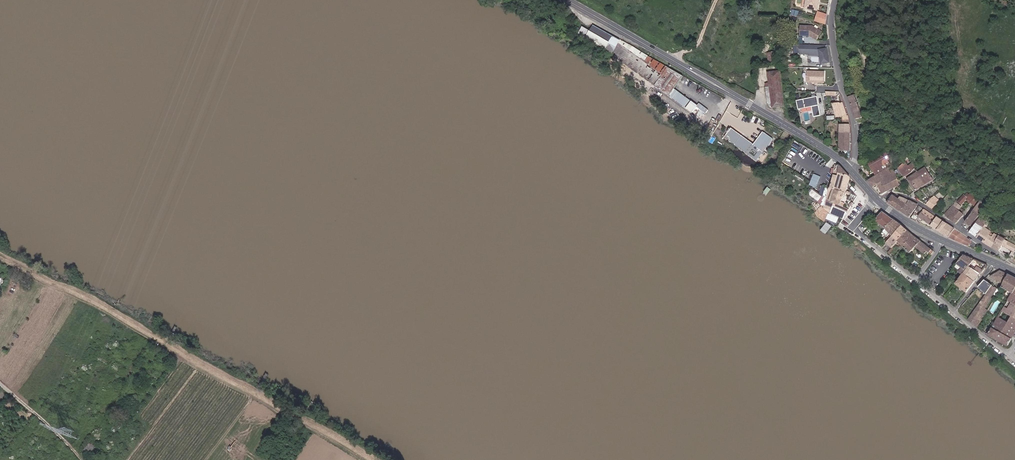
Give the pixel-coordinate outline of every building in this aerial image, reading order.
[(820,0),(807,0),(806,8),(818,10),(820,0)] [(826,21),(827,16),(818,13),(815,23),(818,24),(819,19),(826,21)] [(693,112),(698,105),(676,88),(684,76),(647,53),(596,25),(593,31),(586,27),(581,34),(609,51),(608,53),(614,57),(615,55),(637,74),(670,96),(693,112)] [(818,42),(822,34),(812,29),(800,29),(801,39),(810,38),(818,42)] [(828,64),(826,46),(799,46),(799,55),(808,55),(808,53),(820,53),(820,56),(820,64),(828,64)] [(776,51),(769,52),(770,66),(777,65),(776,51)] [(780,70),(765,72),(770,103),(774,102),(775,106),(786,105),(780,70)] [(825,82),(826,71),(810,71),(809,82),(825,82)] [(856,120),(862,118),(855,95),(852,96),(851,93),(848,94),(856,120)] [(822,117),(817,98),(797,103),(799,112),(812,109),(815,119),(822,117)] [(851,130),(849,116),(844,102),(833,103),(838,117),(842,116),(843,124),(841,124),(841,150),(851,151),(851,130)] [(726,137),(764,165),(770,157),(763,153),(773,140),(765,133),(756,145),(732,128),(726,137)] [(868,181),(874,187),(879,185),(884,194),(901,186),(896,171),(889,160),(891,159),(886,151),(869,163),(877,175),(868,181)] [(909,167),(906,162),(899,167),(906,176),(917,168),(914,163),(909,167)] [(841,209),(851,176),(840,165),(836,165),(831,188),(830,187),(825,210),(831,213),(834,206),(841,209)] [(927,167),(909,179),(917,190),(935,178),(927,167)] [(810,185),(816,187),(821,176),(814,173),(810,185)] [(813,189),(808,195),(821,204),(825,197),(813,189)] [(975,207),(981,200),(971,193),(969,195),(967,193),(965,195),(963,194),(957,203),(963,207),(967,201),(975,207)] [(896,207),(901,200),(895,196),(891,203),(896,207)] [(903,197),(901,200),(896,207),(904,212),(911,201),(903,197)] [(935,198),(933,197),(928,204),(934,209),(940,202),(938,201),(935,198)] [(965,222),(971,227),(987,205),(981,200),(975,207),(965,222)] [(919,204),(911,201),(904,212),(911,218),(919,204)] [(963,208),(957,203),(946,215),(957,224),(965,214),(960,211),(963,208)] [(996,208),(990,205),(983,216),(990,217),(996,208)] [(932,226),(938,218),(920,206),(917,211),(921,214),(919,217),(932,226)] [(875,222),(885,229),(893,220),(883,212),(875,222)] [(986,223),(987,221),(980,217),(970,234),(978,238),(985,227),(987,223),(986,223)] [(950,238),(956,230),(938,218),(932,226),(932,227),(950,238)] [(902,226),(893,220),(885,229),(887,230),(891,235),(893,236),(902,226)] [(907,231),(902,226),(893,236),(891,238),(887,243),(886,243),(892,248),(898,242),(907,231)] [(985,227),(978,238),(985,243),(990,234),(991,233),(984,229),(986,227),(985,227)] [(956,230),(950,238),(970,247),(973,242),(956,230)] [(898,242),(904,247),(914,237),(907,231),(898,242)] [(990,234),(985,243),(992,247),(998,238),(990,234)] [(998,238),(992,247),(993,247),(999,251),(1003,245),(1006,246),(1009,240),(1000,234),(998,238)] [(934,252),(914,237),(904,247),(910,254),(916,248),(925,255),(927,253),(929,254),(930,253),(932,254),(934,252)] [(945,255),(948,250),(943,247),(940,252),(945,255)] [(974,260),(963,256),(957,264),(963,269),(959,273),(963,276),(963,275),(974,260)] [(987,266),(974,260),(963,275),(974,283),(987,266)] [(1004,284),(1010,274),(1001,270),(991,277),(1004,284)] [(1010,274),(1004,284),(1002,287),(1013,293),(1014,289),(1014,277),(1010,274)] [(966,293),(974,283),(963,275),(963,276),(955,285),(966,293)] [(986,292),(988,294),(993,286),(994,286),(986,280),(980,287),(986,292)] [(971,319),(978,324),(997,290),(993,286),(988,294),(971,319)] [(1014,335),(1014,289),(1013,293),(989,336),(1008,347),(1014,335)] [(968,317),(971,319),(988,294),(986,292),(968,317)] [(85,447),(84,448),(86,450),(87,448),(92,452),(99,443),(95,439),(87,447),(86,447),(85,447)]
